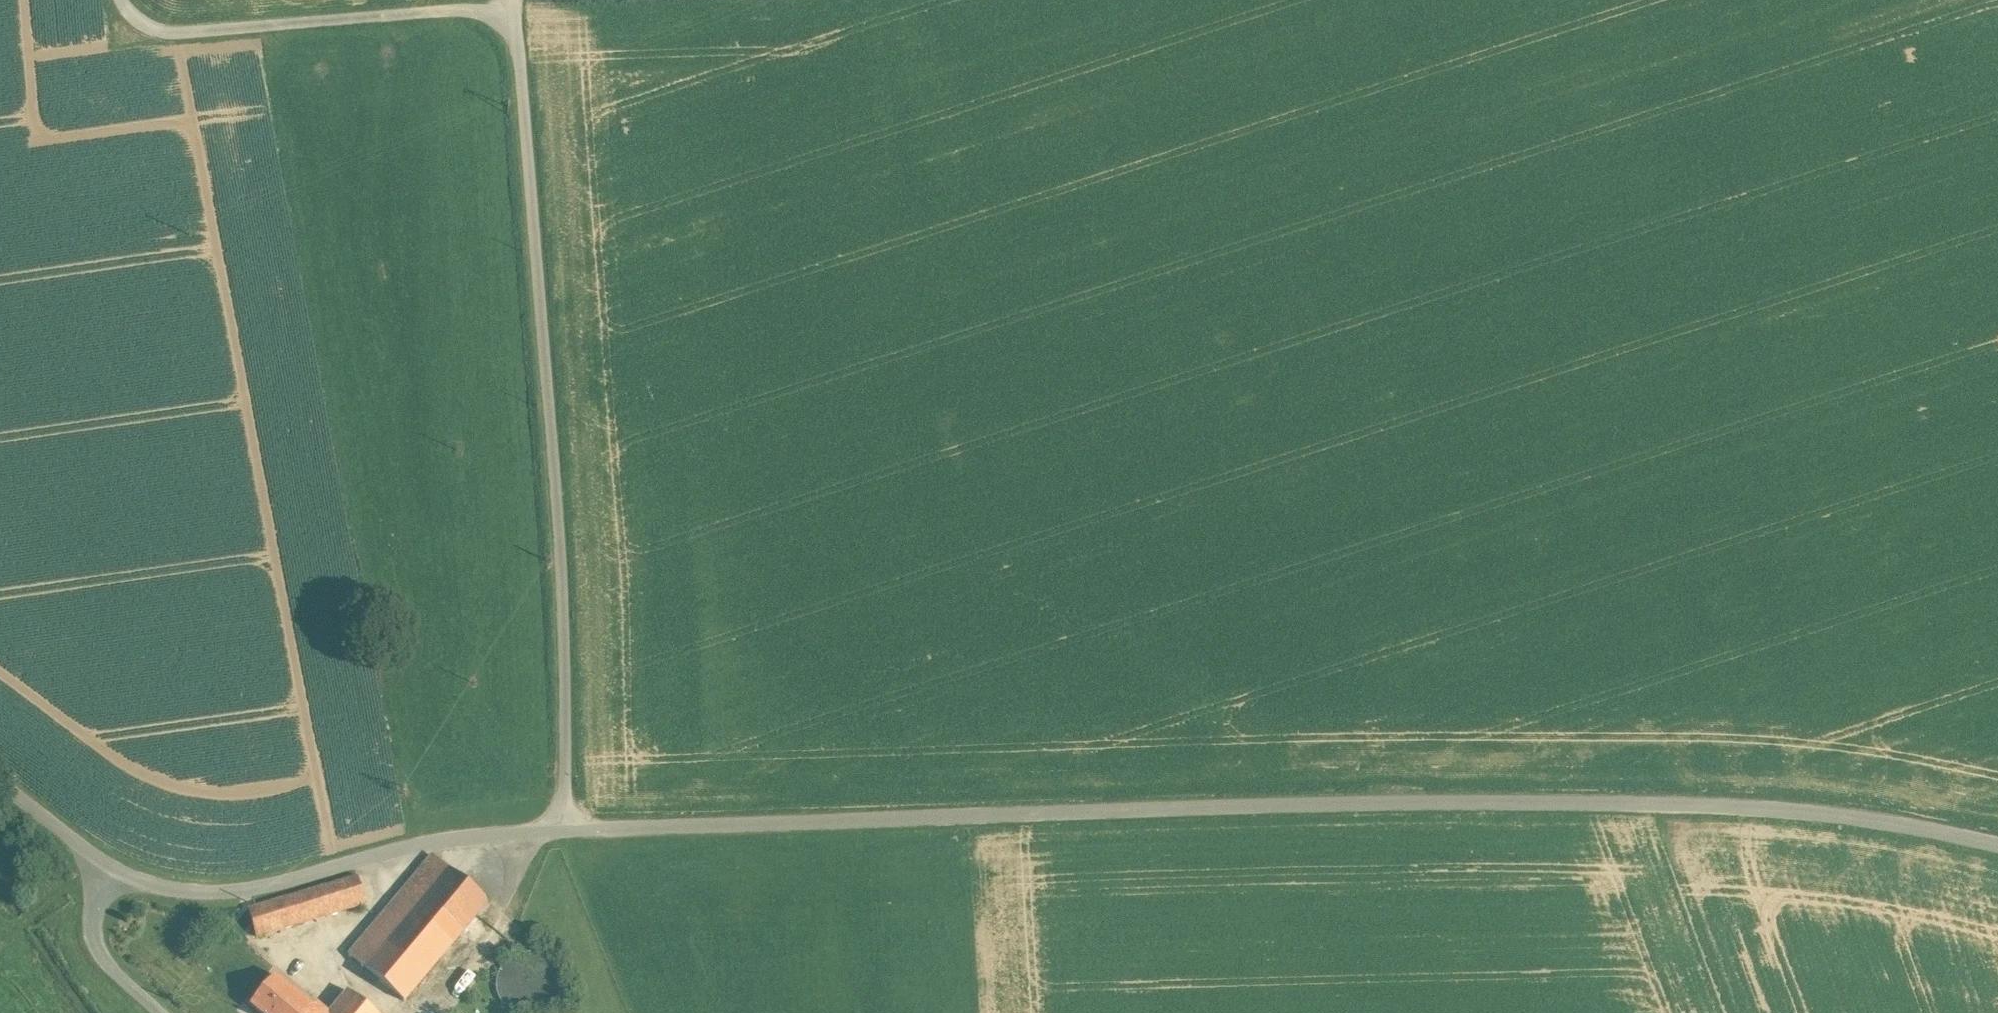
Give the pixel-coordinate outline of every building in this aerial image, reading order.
[(433,855),(386,912),(402,925),(449,869),(433,855)] [(449,869),(402,925),(365,969),(404,1001),(488,901),(449,869)] [(358,876),(249,909),(257,937),(366,904),(358,876)] [(386,912),(349,955),(365,969),(402,925),(386,912)] [(560,980),(558,968),(551,957),(540,950),(527,948),(515,951),(505,958),(498,968),(495,981),(498,993),(505,1004),(516,1011),(528,1012),(541,1010),(551,1003),(558,993),(560,980)] [(276,976),(251,1006),(259,1012),(308,1012),(314,1007),(276,976)] [(329,1012),(317,1003),(314,1007),(308,1012),(375,1012),(348,990),(329,1012)]
